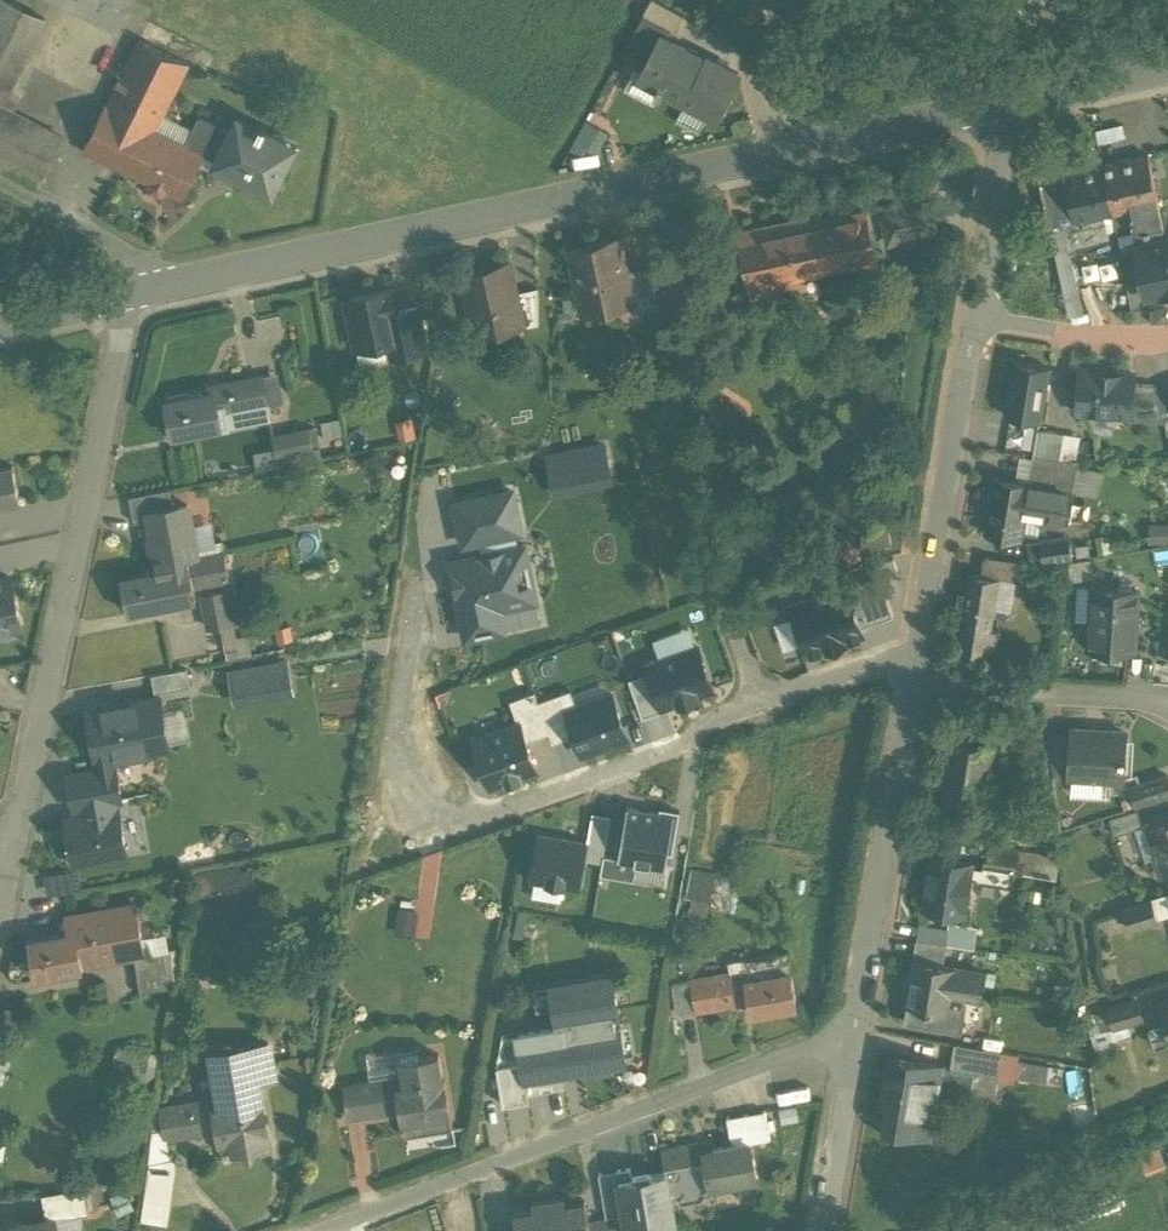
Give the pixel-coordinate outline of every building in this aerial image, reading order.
[(8,0),(0,0),(0,1),(0,81),(10,86),(44,18),(8,0)] [(118,28),(132,0),(62,0),(118,28)] [(657,0),(650,0),(642,14),(675,32),(684,15),(657,0)] [(705,57),(659,33),(638,74),(657,85),(654,90),(659,93),(662,87),(686,100),(698,78),(697,77),(707,58),(705,57)] [(188,62),(140,38),(108,104),(154,126),(162,110),(164,111),(188,62)] [(738,71),(706,55),(705,57),(707,58),(697,77),(698,78),(686,100),(713,114),(714,112),(716,113),(723,112),(729,100),(726,94),(738,71)] [(199,115),(186,142),(154,126),(108,104),(106,103),(85,147),(84,146),(84,147),(151,180),(150,183),(152,188),(160,192),(165,190),(166,188),(181,195),(202,152),(219,160),(233,131),(199,115)] [(0,105),(0,156),(43,177),(63,136),(0,105)] [(258,129),(238,119),(233,131),(219,160),(217,163),(220,165),(221,163),(243,173),(241,175),(270,190),(282,167),(279,165),(288,147),(291,148),(292,146),(262,131),(265,125),(261,123),(258,129)] [(1102,163),(1112,211),(1127,207),(1133,232),(1145,229),(1145,230),(1150,229),(1150,228),(1164,225),(1148,153),(1102,163)] [(1100,154),(1036,167),(1069,314),(1083,311),(1069,246),(1109,237),(1103,212),(1112,211),(1102,163),(1100,154)] [(927,196),(880,206),(885,229),(903,225),(906,237),(935,231),(927,196)] [(822,219),(833,264),(877,255),(867,209),(822,219)] [(833,264),(822,219),(821,214),(739,231),(740,238),(745,260),(750,282),(782,275),(801,271),(802,273),(804,273),(804,270),(816,268),(816,270),(819,270),(818,267),(833,264)] [(903,225),(885,229),(888,241),(906,237),(903,225)] [(680,231),(657,236),(669,293),(708,285),(705,270),(700,271),(698,263),(686,265),(680,231)] [(617,238),(570,248),(583,311),(586,310),(585,304),(627,295),(628,301),(629,301),(631,300),(624,270),(617,238)] [(731,263),(745,260),(740,238),(726,241),(731,263)] [(1135,246),(1146,295),(1167,291),(1167,241),(1167,239),(1135,246)] [(509,262),(463,271),(476,333),(521,325),(519,317),(521,316),(515,290),(509,262)] [(650,264),(624,270),(631,300),(629,301),(632,313),(659,307),(650,264)] [(716,268),(705,270),(708,285),(719,283),(716,268)] [(782,275),(750,282),(753,300),(785,293),(782,275)] [(537,285),(515,290),(521,316),(519,317),(521,325),(538,321),(537,285)] [(391,287),(346,296),(356,346),(388,340),(400,337),(402,337),(396,310),(391,287)] [(420,305),(396,310),(402,337),(400,337),(404,353),(428,347),(420,305)] [(404,353),(400,337),(388,340),(391,356),(404,353)] [(1049,366),(1014,360),(1005,413),(1040,419),(1049,366)] [(1133,372),(1080,368),(1077,409),(1095,410),(1094,414),(1112,415),(1113,411),(1128,413),(1131,413),(1133,381),(1133,372)] [(262,375),(268,403),(284,400),(279,372),(262,375)] [(262,375),(205,387),(206,393),(206,394),(214,392),(218,413),(237,409),(240,424),(271,418),(268,403),(262,375)] [(1156,383),(1133,381),(1131,413),(1128,413),(1128,417),(1163,419),(1156,383)] [(206,393),(166,400),(173,436),(240,424),(237,409),(218,413),(214,392),(206,394),(206,393)] [(1063,431),(1037,426),(1032,454),(1053,457),(1058,458),(1063,431)] [(310,428),(274,435),(276,447),(278,455),(314,448),(310,428)] [(1063,431),(1058,458),(1078,458),(1081,434),(1063,431)] [(314,448),(278,455),(276,447),(254,451),(258,470),(323,457),(320,446),(314,448)] [(605,446),(548,458),(553,483),(610,471),(605,446)] [(1058,458),(1053,457),(1032,454),(1029,476),(1073,483),(1078,458),(1058,458)] [(20,500),(13,465),(0,468),(0,504),(20,500)] [(610,471),(553,483),(556,496),(613,484),(610,471)] [(1072,489),(994,476),(985,531),(1021,537),(1025,512),(1044,515),(1043,517),(1067,521),(1072,489)] [(169,488),(129,496),(134,521),(150,518),(149,510),(173,505),(169,488)] [(455,503),(464,543),(478,540),(516,531),(521,530),(512,491),(455,503)] [(173,505),(149,510),(150,518),(153,534),(151,536),(154,550),(157,552),(160,568),(122,575),(129,612),(176,602),(176,601),(196,597),(194,583),(230,577),(224,550),(192,556),(190,547),(195,546),(187,503),(173,505)] [(1152,523),(1152,542),(1167,541),(1167,523),(1152,523)] [(888,527),(860,532),(864,548),(891,542),(888,527)] [(516,531),(478,540),(481,555),(519,547),(516,531)] [(1069,535),(1027,541),(1030,557),(1042,555),(1043,559),(1072,555),(1069,535)] [(481,555),(449,562),(466,638),(541,621),(524,546),(519,547),(481,555)] [(999,576),(1012,578),(1015,560),(985,555),(982,573),(999,576)] [(875,561),(879,574),(880,576),(898,569),(894,557),(875,561)] [(1050,563),(1026,566),(1029,583),(1053,579),(1050,563)] [(982,573),(969,571),(957,645),(993,651),(997,629),(990,628),(993,613),(999,576),(982,573)] [(845,587),(859,626),(894,614),(880,576),(879,574),(845,587)] [(1012,578),(999,576),(993,613),(1007,615),(1012,578)] [(0,580),(0,630),(22,625),(11,578),(0,580)] [(845,586),(792,605),(795,614),(805,641),(808,651),(826,645),(827,648),(845,641),(844,638),(861,632),(859,626),(845,587),(845,586)] [(1137,588),(1092,586),(1092,588),(1094,588),(1093,618),(1090,618),(1089,646),(1134,648),(1137,588)] [(227,587),(203,592),(209,626),(233,622),(234,621),(227,587)] [(784,649),(805,641),(795,614),(774,622),(784,649)] [(209,626),(205,627),(210,652),(238,647),(233,622),(209,626)] [(292,637),(289,624),(277,627),(279,640),(292,637)] [(713,686),(698,645),(647,664),(650,670),(662,704),(664,704),(679,698),(680,701),(697,695),(696,692),(713,686)] [(288,658),(228,669),(234,705),(294,693),(288,658)] [(187,667),(151,674),(155,692),(190,685),(187,667)] [(665,709),(664,704),(662,704),(650,670),(629,678),(643,717),(665,709)] [(571,691),(577,706),(609,695),(604,680),(571,691)] [(538,700),(549,732),(553,742),(576,733),(567,710),(577,706),(571,691),(570,688),(538,700)] [(520,723),(526,740),(549,732),(538,700),(534,691),(510,700),(519,723),(520,723)] [(577,706),(567,710),(576,733),(582,752),(627,735),(612,693),(609,695),(577,706)] [(160,696),(88,710),(97,760),(100,759),(101,768),(113,766),(112,757),(169,746),(169,742),(163,712),(160,696)] [(163,712),(169,742),(192,738),(185,709),(163,712)] [(519,723),(475,739),(491,785),(536,768),(526,740),(520,723),(519,723)] [(1126,731),(1070,728),(1068,774),(1124,777),(1126,731)] [(993,744),(949,737),(940,792),(984,799),(993,744)] [(101,768),(69,774),(74,806),(80,804),(114,798),(121,797),(115,766),(113,766),(101,768)] [(1130,786),(1135,803),(1167,792),(1167,775),(1167,774),(1130,786)] [(114,798),(80,804),(82,814),(66,817),(74,861),(127,851),(118,807),(116,807),(114,798)] [(118,807),(127,851),(150,848),(140,803),(118,807)] [(659,810),(627,805),(618,856),(618,857),(637,861),(666,866),(668,851),(673,852),(680,809),(660,806),(659,810)] [(1137,808),(1109,817),(1115,834),(1142,825),(1137,808)] [(1148,825),(1158,854),(1154,855),(1160,876),(1167,873),(1167,819),(1148,825)] [(588,841),(538,832),(530,878),(581,886),(588,841)] [(1016,848),(987,844),(983,866),(1013,871),(1016,848)] [(1016,848),(1013,871),(1057,878),(1061,853),(1017,846),(1016,848)] [(637,861),(618,857),(618,856),(604,853),(600,872),(634,878),(637,861)] [(971,862),(931,855),(923,905),(964,912),(971,862)] [(666,866),(637,861),(634,878),(663,883),(666,866)] [(698,866),(691,894),(713,899),(720,871),(698,866)] [(1152,898),(1157,916),(1167,913),(1167,893),(1152,898)] [(709,900),(693,897),(688,926),(703,929),(709,900)] [(1152,898),(1124,907),(1131,927),(1158,919),(1157,916),(1152,898)] [(137,905),(120,908),(126,939),(142,936),(137,905)] [(120,908),(65,918),(68,932),(29,940),(35,976),(83,967),(82,962),(119,955),(116,940),(126,939),(120,908)] [(918,921),(916,937),(945,942),(948,927),(918,921)] [(116,940),(119,955),(135,952),(165,947),(171,985),(176,984),(182,945),(169,947),(167,931),(142,936),(126,939),(116,940)] [(945,942),(916,937),(913,951),(943,956),(945,942)] [(165,947),(135,952),(141,990),(171,985),(165,947)] [(787,951),(728,961),(730,972),(750,969),(752,977),(791,970),(787,951)] [(953,965),(913,958),(903,1019),(961,1029),(965,1004),(947,1001),(948,989),(978,995),(977,997),(979,997),(984,971),(953,965)] [(730,972),(703,977),(708,1007),(748,1001),(744,978),(752,977),(750,969),(730,972)] [(752,977),(744,978),(748,1001),(750,1013),(797,1005),(791,970),(752,977)] [(561,1021),(562,1026),(518,1034),(525,1077),(526,1077),(562,1071),(571,1070),(571,1068),(577,1067),(577,1069),(625,1061),(623,1054),(619,1025),(616,1026),(614,1013),(618,1012),(612,975),(551,985),(554,1007),(557,1022),(561,1021)] [(554,1007),(551,985),(539,987),(543,1009),(554,1007)] [(1137,999),(1107,1008),(1113,1026),(1143,1017),(1137,999)] [(1158,1002),(1167,1033),(1167,999),(1158,1002)] [(1113,1026),(1107,1008),(1086,1014),(1095,1043),(1116,1037),(1113,1026)] [(628,1024),(619,1025),(623,1054),(633,1052),(628,1024)] [(530,1100),(529,1093),(526,1077),(525,1077),(518,1034),(502,1036),(497,1067),(503,1104),(530,1100)] [(269,1041),(212,1051),(220,1097),(221,1106),(215,1107),(219,1129),(223,1150),(241,1147),(242,1148),(242,1147),(252,1154),(258,1144),(259,1145),(260,1144),(269,1142),(261,1098),(258,1078),(273,1075),(273,1078),(274,1078),(274,1075),(275,1075),(269,1041)] [(135,1051),(149,1053),(150,1046),(127,1042),(122,1079),(145,1082),(146,1075),(132,1073),(135,1051)] [(954,1042),(953,1048),(1001,1056),(998,1075),(1014,1078),(1017,1061),(1019,1053),(954,1042)] [(1001,1056),(953,1048),(950,1067),(977,1071),(998,1075),(1001,1056)] [(370,1083),(403,1077),(400,1060),(419,1057),(418,1049),(366,1056),(370,1083)] [(146,1075),(149,1053),(135,1051),(132,1073),(146,1075)] [(419,1057),(400,1060),(403,1077),(404,1085),(396,1086),(400,1108),(404,1136),(452,1129),(444,1079),(442,1079),(438,1054),(419,1057)] [(940,1064),(888,1055),(881,1104),(895,1106),(892,1127),(929,1133),(937,1081),(940,1064)] [(1017,1061),(1014,1078),(1046,1081),(1048,1065),(1017,1061)] [(950,1067),(940,1064),(937,1081),(975,1087),(977,1071),(950,1067)] [(565,1087),(562,1071),(526,1077),(529,1093),(565,1087)] [(977,1071),(975,1087),(997,1090),(998,1075),(977,1071)] [(370,1083),(357,1085),(362,1114),(362,1115),(400,1108),(396,1086),(404,1085),(403,1077),(370,1083)] [(362,1114),(357,1085),(343,1087),(348,1116),(362,1114)] [(220,1097),(175,1105),(180,1136),(219,1129),(215,1107),(221,1106),(220,1097)] [(175,1105),(161,1108),(165,1128),(167,1138),(168,1138),(180,1136),(175,1105)] [(732,1146),(751,1143),(770,1139),(765,1110),(726,1117),(732,1146)] [(165,1128),(153,1131),(149,1162),(171,1158),(168,1138),(167,1138),(165,1128)] [(709,1141),(663,1149),(667,1173),(671,1199),(677,1198),(682,1202),(702,1198),(706,1193),(712,1191),(711,1185),(710,1186),(704,1151),(711,1150),(709,1141)] [(711,1150),(704,1151),(710,1186),(711,1185),(756,1177),(751,1143),(732,1146),(711,1150)] [(1167,1160),(1167,1159),(1163,1146),(1145,1153),(1150,1167),(1167,1160)] [(171,1158),(149,1162),(141,1219),(168,1222),(176,1168),(175,1157),(171,1158)] [(599,1174),(606,1216),(606,1217),(624,1213),(619,1181),(632,1179),(630,1168),(599,1174)] [(619,1181),(624,1213),(627,1226),(645,1223),(646,1230),(669,1230),(676,1230),(671,1199),(667,1173),(652,1175),(634,1178),(632,1179),(619,1181)] [(85,1185),(42,1193),(47,1217),(56,1215),(57,1217),(90,1211),(85,1185)] [(556,1196),(558,1204),(565,1203),(564,1195),(556,1196)] [(558,1204),(556,1196),(548,1197),(554,1230),(590,1230),(588,1219),(585,1199),(565,1203),(558,1204)] [(514,1211),(517,1230),(554,1230),(548,1197),(540,1199),(541,1207),(534,1208),(514,1211)] [(534,1208),(541,1207),(540,1199),(533,1200),(534,1208)] [(11,1224),(12,1230),(59,1230),(57,1217),(56,1215),(47,1217),(11,1224)] [(588,1219),(590,1230),(608,1230),(606,1217),(606,1216),(588,1219)]
